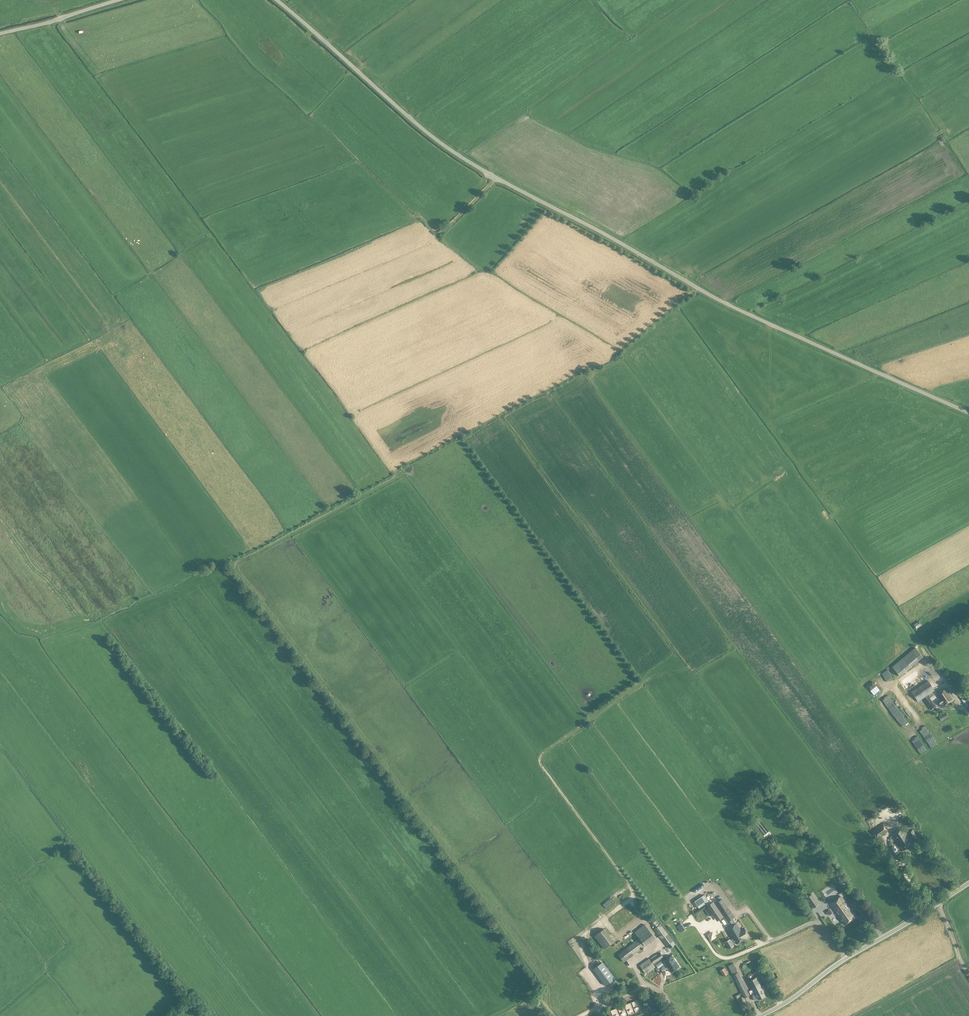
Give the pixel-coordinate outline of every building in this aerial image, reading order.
[(915,648),(902,658),(892,667),(900,676),(923,657),(915,648)] [(937,669),(934,665),(932,666),(930,664),(919,672),(924,678),(937,669)] [(940,672),(932,675),(935,683),(943,680),(940,672)] [(872,692),(878,687),(870,679),(864,684),(872,692)] [(928,680),(911,691),(918,701),(928,695),(930,698),(934,695),(932,692),(935,690),(928,680)] [(953,699),(945,688),(937,694),(941,700),(937,702),(939,705),(940,704),(941,706),(944,705),(953,699)] [(935,707),(928,696),(924,699),(931,709),(935,707)] [(959,720),(962,725),(967,722),(959,709),(949,714),(954,723),(959,720)] [(941,721),(948,717),(946,713),(939,717),(941,721)] [(883,824),(873,831),(879,838),(888,831),(883,824)] [(896,839),(899,843),(898,843),(903,850),(913,844),(903,828),(893,834),(896,840),(896,839)] [(909,832),(914,840),(918,837),(912,830),(909,832)] [(895,846),(891,848),(895,855),(899,852),(895,846)] [(727,891),(723,893),(731,904),(734,901),(733,900),(737,898),(733,893),(732,893),(731,891),(729,888),(726,890),(727,891)] [(878,903),(881,909),(895,902),(892,896),(898,893),(897,891),(883,898),(884,900),(878,903)] [(810,903),(815,899),(812,894),(807,898),(810,903)] [(698,906),(708,900),(705,895),(695,901),(698,906)] [(830,904),(838,915),(844,924),(855,916),(841,896),(830,904)] [(853,898),(848,902),(852,907),(857,903),(853,898)] [(734,918),(728,908),(722,899),(716,903),(728,922),(734,918)] [(707,906),(708,907),(705,909),(710,916),(713,914),(717,921),(723,917),(719,910),(713,902),(707,906)] [(631,903),(626,906),(630,914),(635,911),(631,903)] [(655,928),(654,929),(667,946),(673,941),(656,920),(652,923),(655,928)] [(707,934),(717,929),(712,921),(702,926),(707,934)] [(741,928),(738,922),(727,929),(733,939),(731,940),(730,939),(725,942),(729,949),(734,946),(733,944),(735,942),(736,944),(745,939),(745,938),(749,936),(745,929),(741,931),(740,929),(741,928)] [(635,931),(639,938),(645,946),(655,938),(644,924),(635,931)] [(595,936),(604,948),(614,941),(604,928),(595,936)] [(689,934),(686,938),(684,936),(678,941),(682,945),(688,940),(690,942),(693,939),(689,934)] [(624,962),(638,951),(640,953),(644,950),(642,948),(645,946),(639,938),(618,954),(624,962)] [(704,951),(691,958),(694,964),(711,955),(707,948),(706,948),(705,945),(702,946),(704,951)] [(654,963),(663,957),(660,953),(651,959),(654,963)] [(671,972),(679,967),(672,956),(668,958),(666,956),(662,958),(664,961),(671,972)] [(640,965),(646,974),(655,967),(649,958),(640,965)] [(602,963),(595,968),(607,984),(614,979),(602,963)] [(733,963),(728,966),(744,998),(749,996),(733,963)] [(618,972),(624,977),(631,970),(625,965),(618,972)] [(764,992),(756,977),(748,981),(754,993),(755,993),(758,1000),(765,996),(764,993),(764,992)] [(609,1006),(613,1015),(615,1015),(640,1008),(637,997),(609,1006)] [(659,1010),(664,1007),(660,999),(655,1002),(659,1010)]
